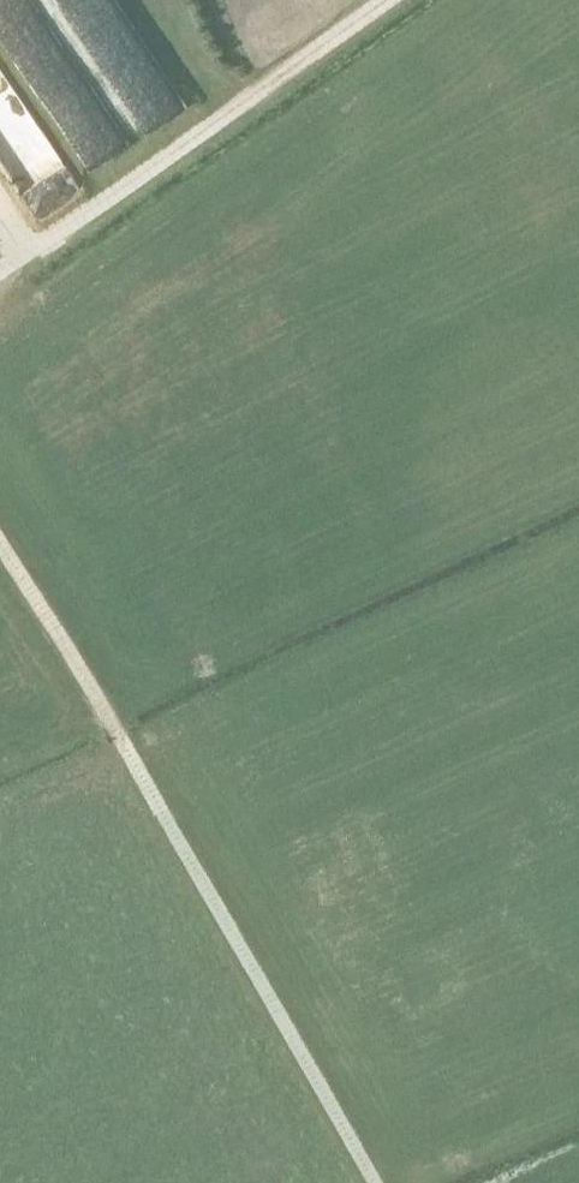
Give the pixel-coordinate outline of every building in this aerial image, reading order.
[(42,0),(11,0),(19,14),(42,0)] [(0,69),(0,123),(116,53),(92,13),(0,69)]
